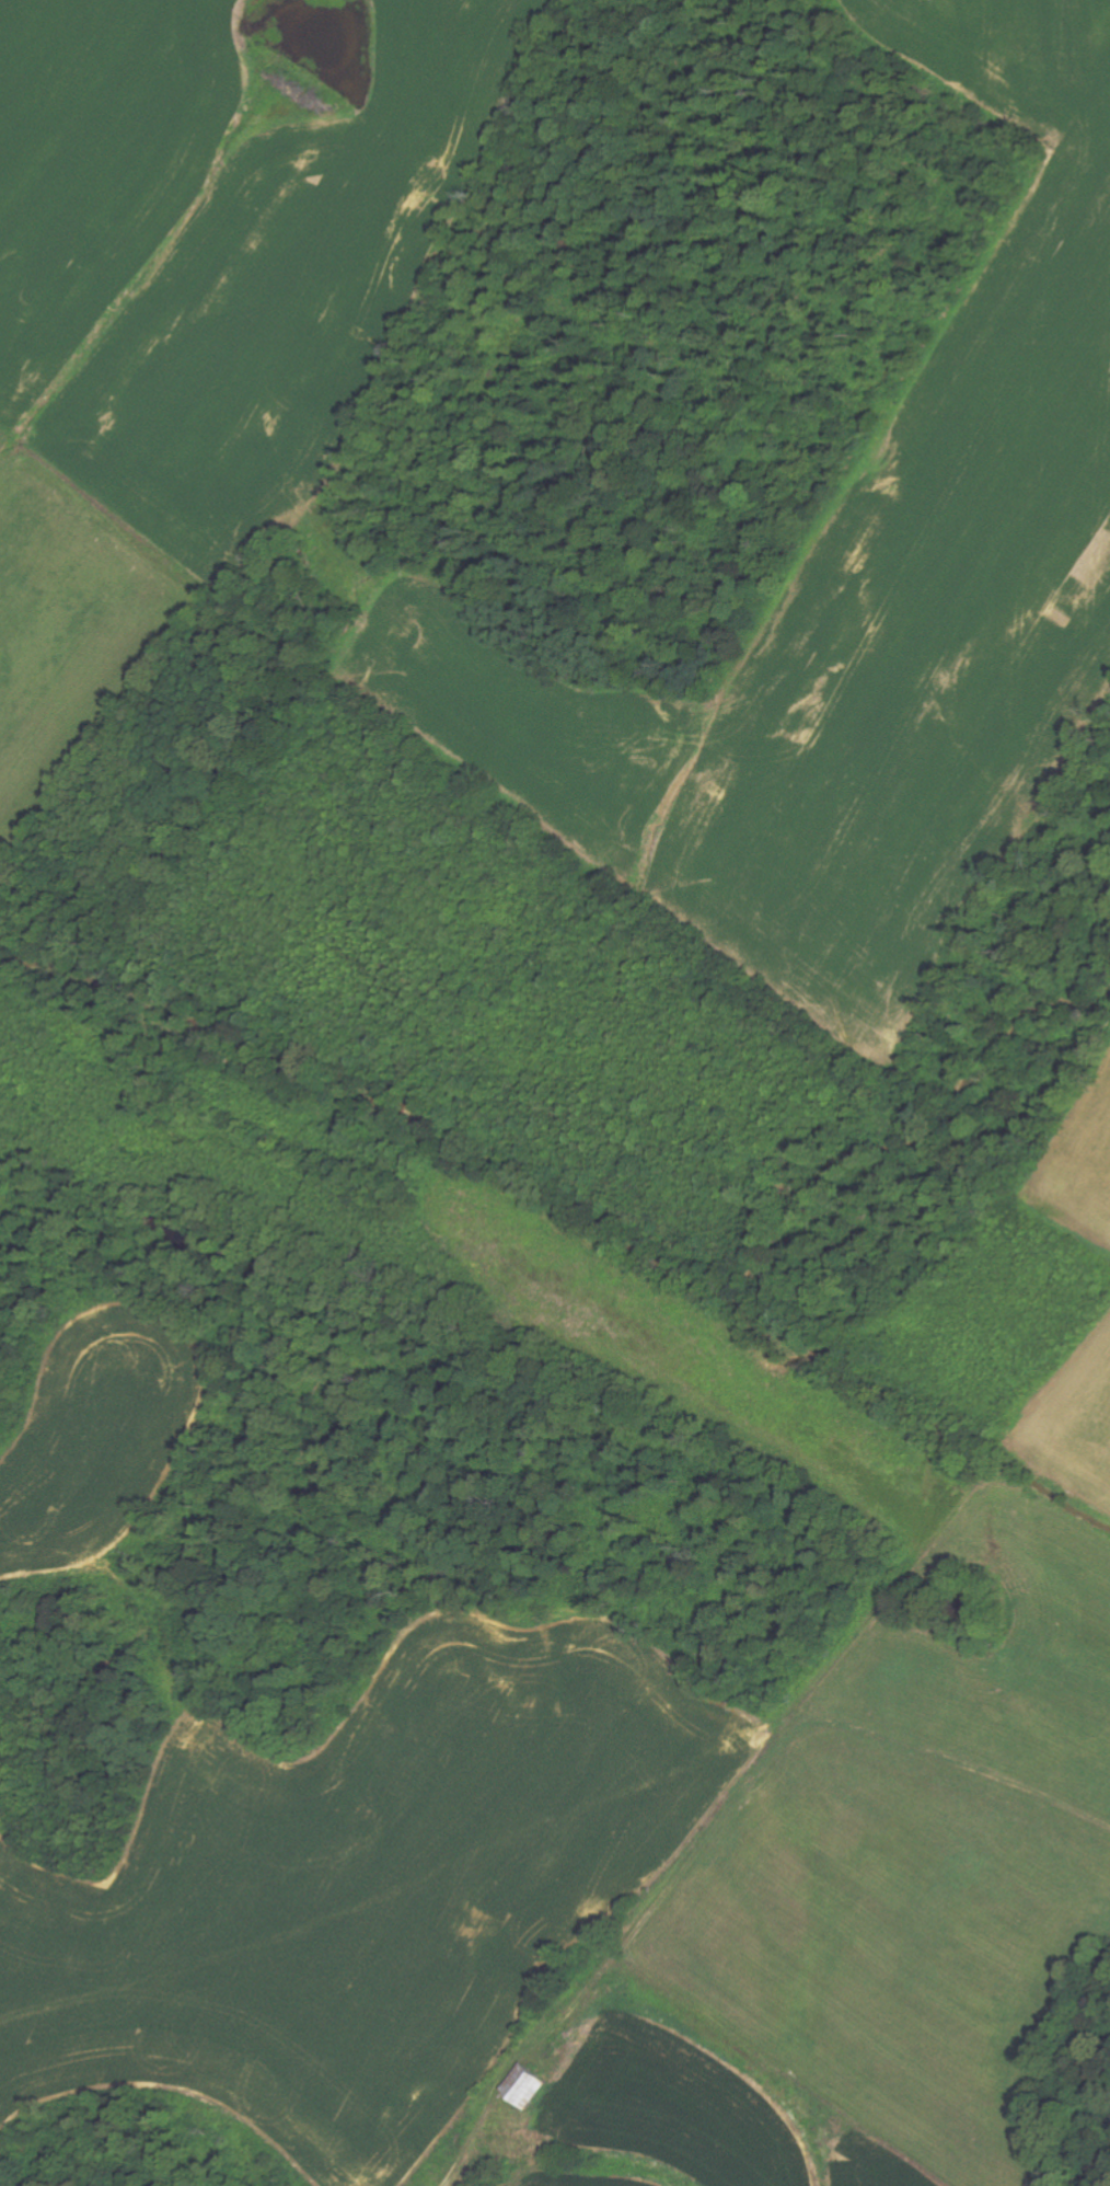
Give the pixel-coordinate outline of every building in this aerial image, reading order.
[(534,2110),(551,2080),(522,2063),(505,2093),(534,2110)]
